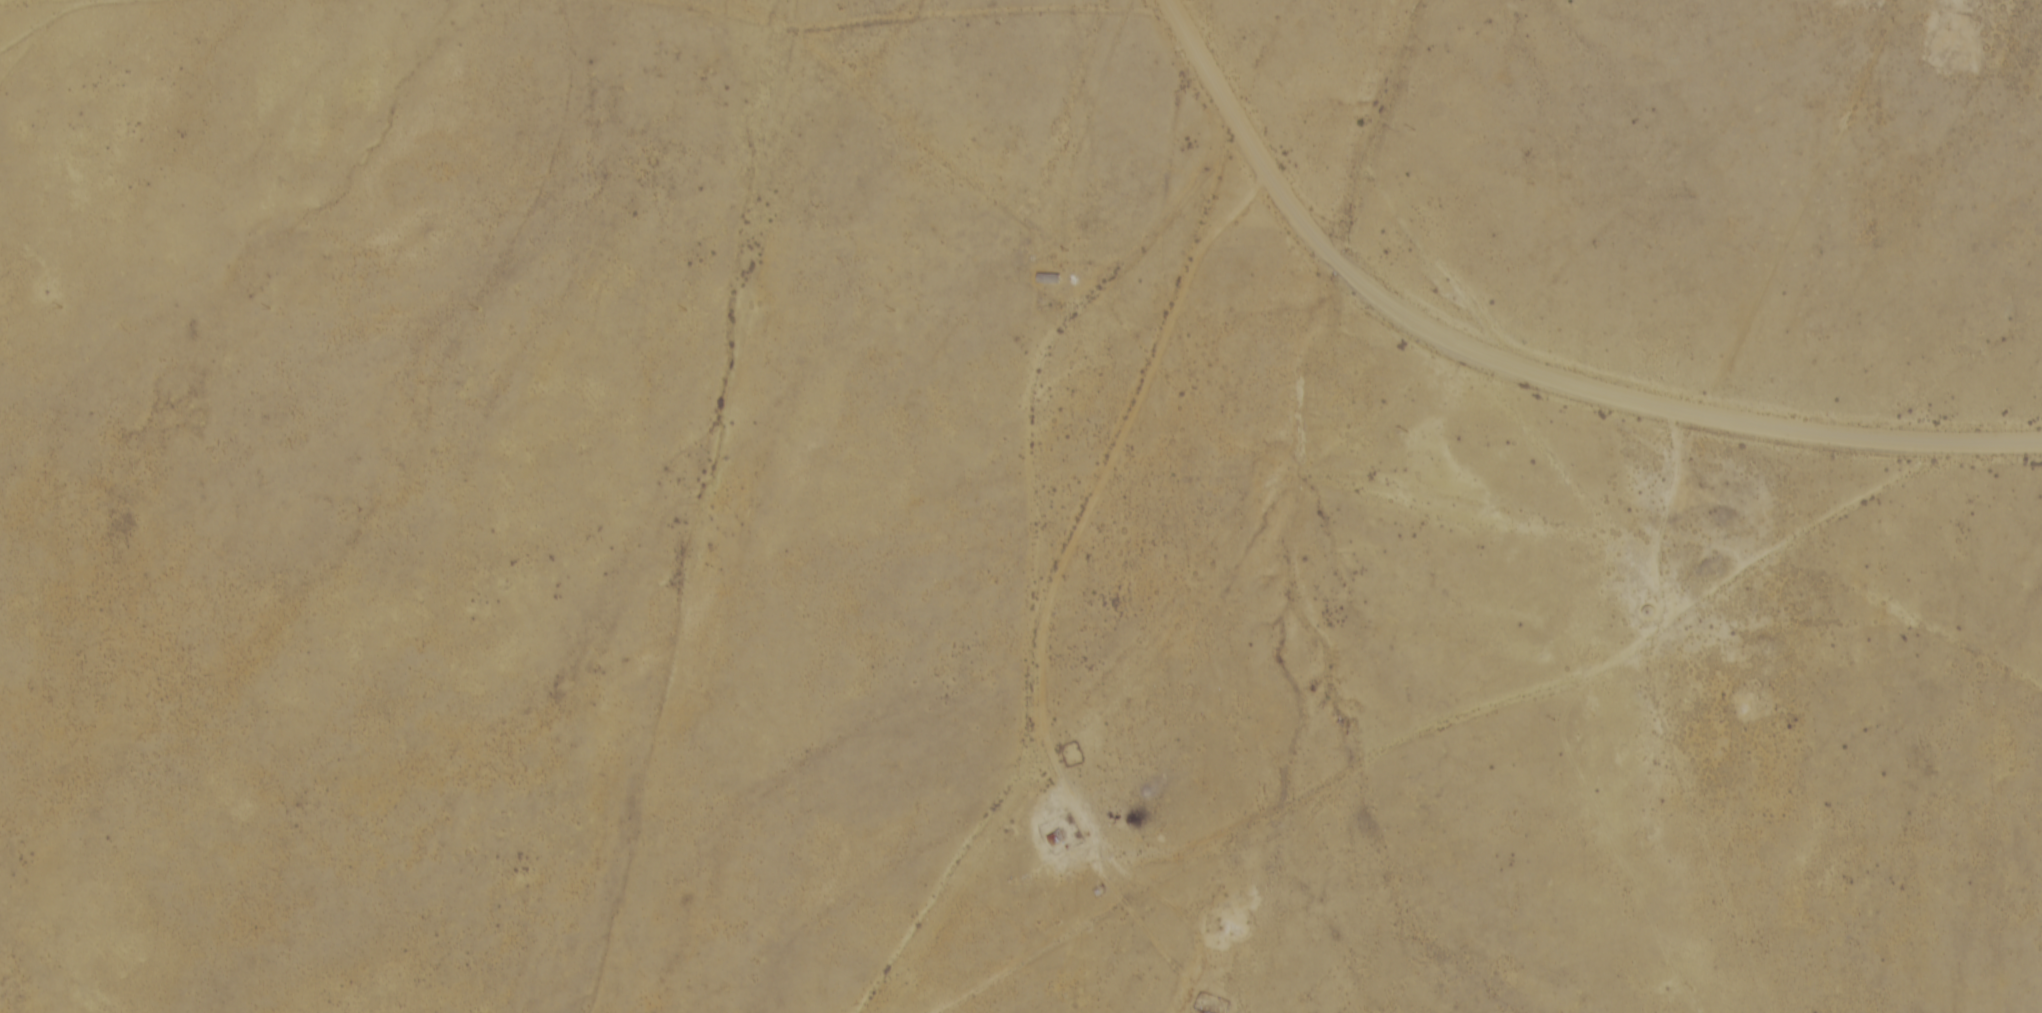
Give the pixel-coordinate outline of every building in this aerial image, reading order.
[(1057,284),(1057,275),(1035,275),(1035,284),(1057,284)] [(1064,841),(1060,831),(1045,837),(1049,847),(1064,841)]
